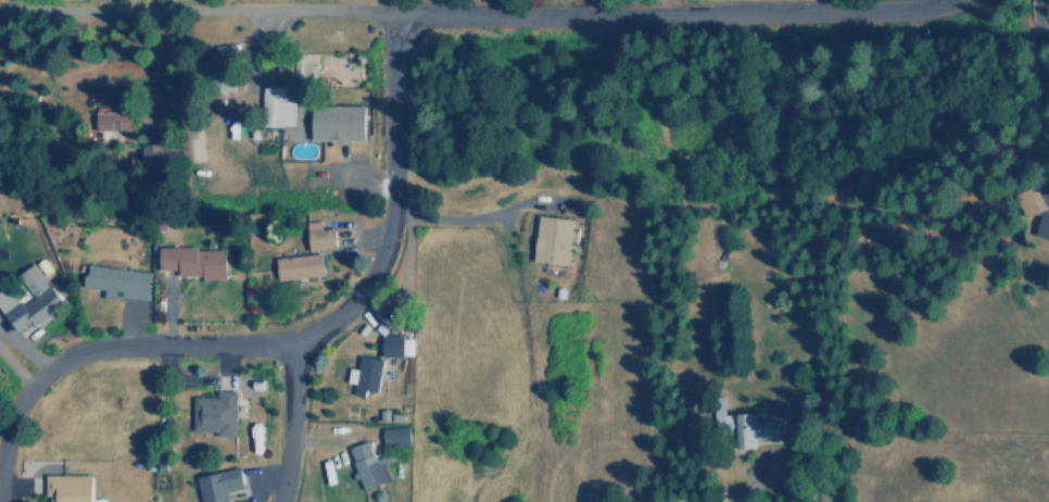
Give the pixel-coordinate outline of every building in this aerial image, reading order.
[(263,127),(295,126),(294,100),(284,100),(283,86),(262,87),(263,127)] [(364,105),(311,106),(311,141),(365,139),(364,105)] [(96,112),(97,131),(132,130),(131,111),(96,112)] [(141,144),(142,164),(165,164),(164,143),(141,144)] [(1048,239),(1048,210),(1043,209),(1036,235),(1048,239)] [(534,260),(567,265),(573,220),(540,215),(534,260)] [(307,221),(309,251),(336,250),(335,228),(322,229),(321,220),(307,221)] [(159,248),(160,271),(179,270),(179,278),(226,278),(226,247),(159,248)] [(324,276),(323,254),(277,256),(278,279),(324,276)] [(13,332),(30,323),(31,323),(61,308),(37,263),(18,273),(30,295),(15,303),(7,287),(0,290),(0,308),(13,332)] [(118,296),(149,299),(152,272),(87,265),(84,287),(105,290),(104,298),(118,299),(118,296)] [(381,355),(411,356),(411,337),(382,336),(381,355)] [(354,395),(366,397),(367,391),(377,392),(383,359),(361,356),(358,369),(350,368),(347,383),(356,384),(354,395)] [(194,397),(193,431),(217,432),(217,436),(236,437),(237,391),(217,391),(217,397),(194,397)] [(384,447),(410,445),(409,427),(383,427),(384,447)] [(347,448),(358,479),(360,478),(364,490),(390,481),(382,456),(374,459),(368,441),(347,448)] [(202,501),(229,501),(227,490),(244,487),(240,468),(197,477),(202,501)] [(46,476),(46,497),(51,497),(51,501),(92,501),(92,475),(46,476)]
